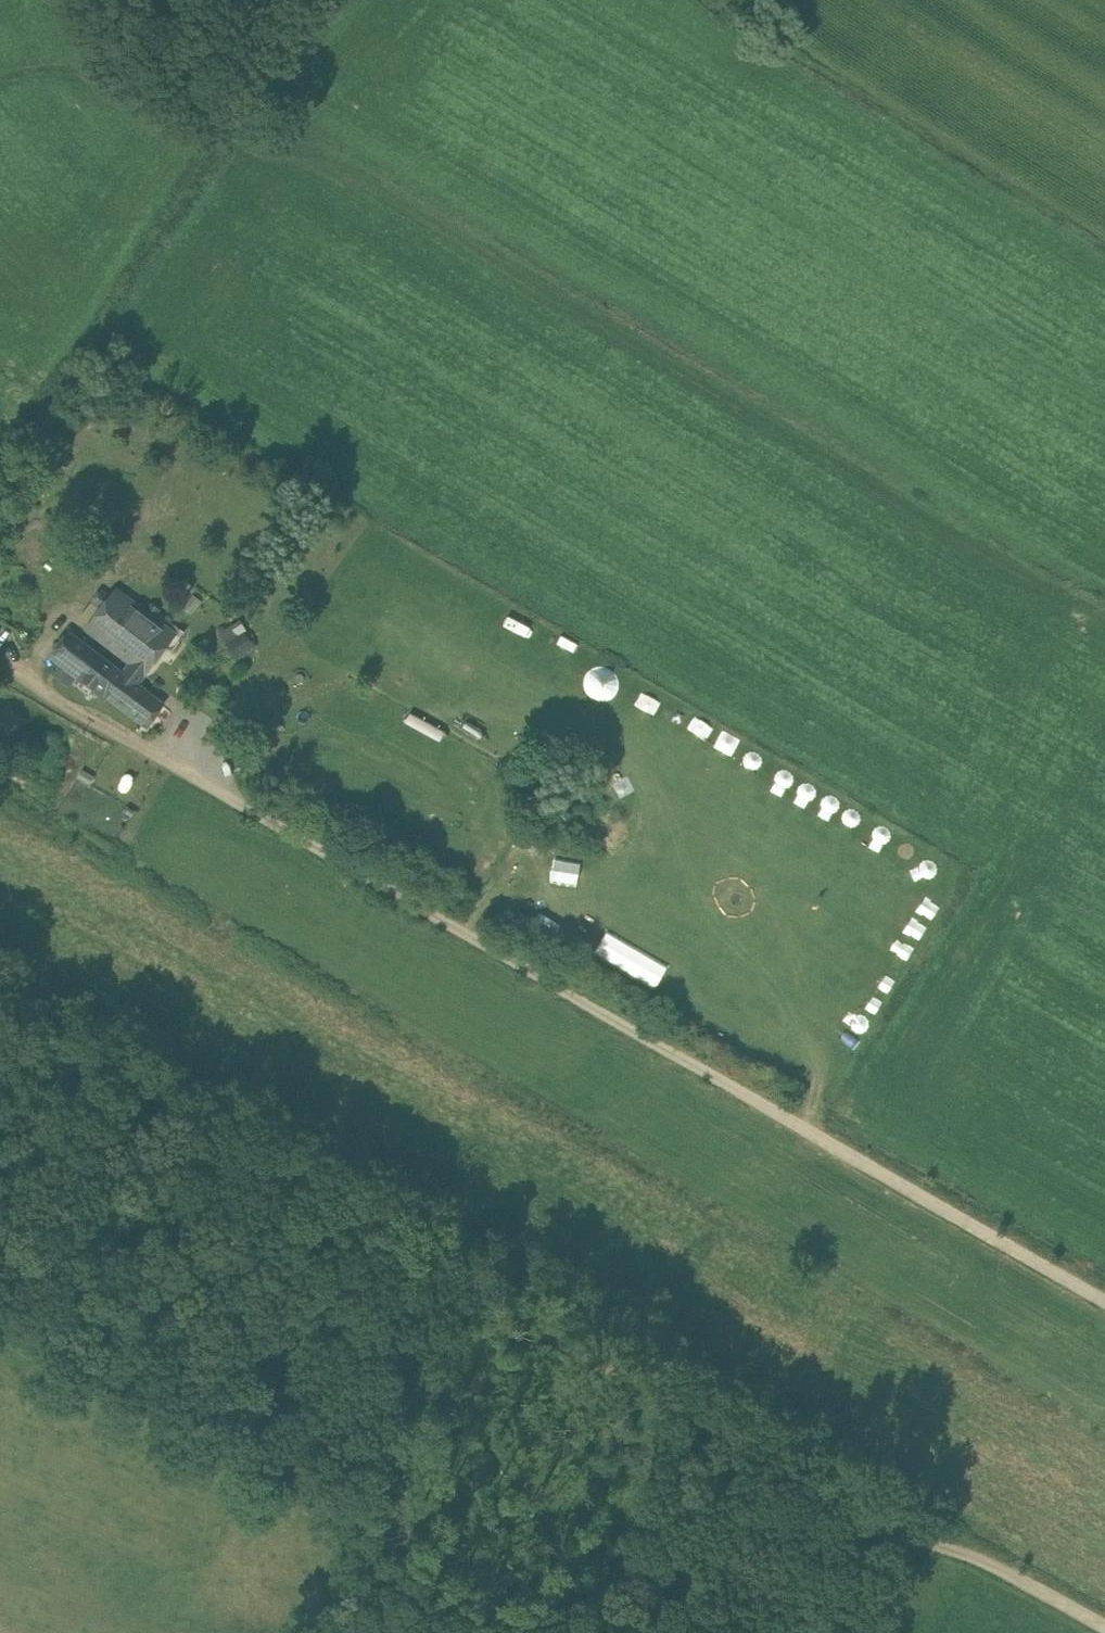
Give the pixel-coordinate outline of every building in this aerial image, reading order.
[(133,549),(126,558),(136,566),(143,556),(133,549)] [(131,663),(145,673),(165,646),(169,649),(174,648),(179,642),(179,636),(174,632),(174,633),(118,589),(111,598),(101,590),(94,600),(104,608),(88,629),(131,663)] [(245,631),(231,640),(240,655),(255,645),(245,631)] [(123,674),(69,633),(52,655),(62,663),(68,668),(85,680),(85,679),(108,695),(123,674)] [(62,663),(56,670),(63,675),(68,668),(62,663)] [(145,673),(131,663),(123,674),(136,684),(145,673)] [(136,684),(123,674),(108,695),(108,696),(148,724),(162,703),(136,684)]
